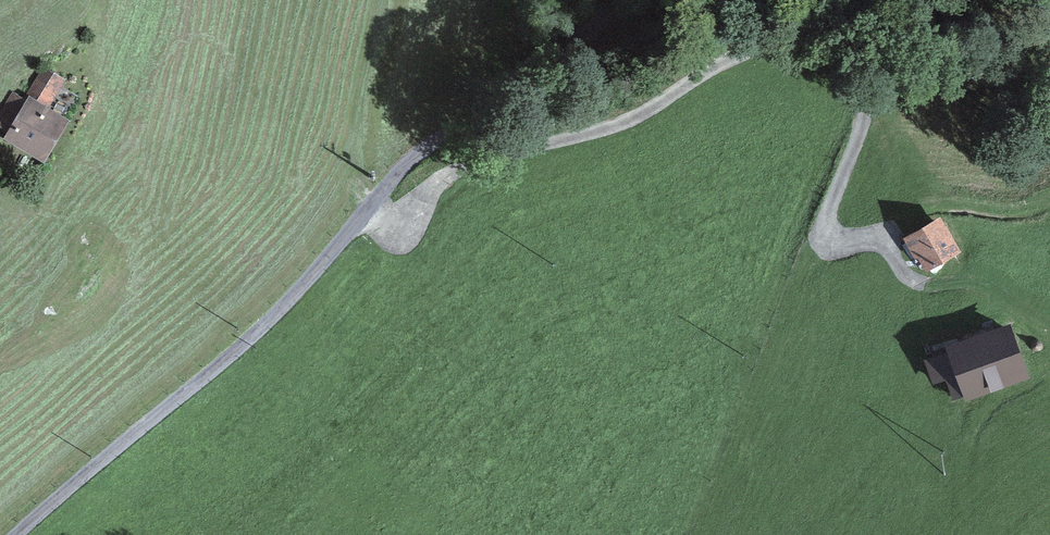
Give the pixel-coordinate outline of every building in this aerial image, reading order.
[(38,60),(0,121),(0,132),(37,155),(59,119),(45,103),(62,75),(38,60)] [(941,219),(908,235),(924,267),(957,251),(941,219)] [(939,335),(920,343),(934,376),(949,369),(962,399),(1024,372),(1007,332),(990,339),(984,325),(965,333),(971,346),(948,356),(939,335)]
